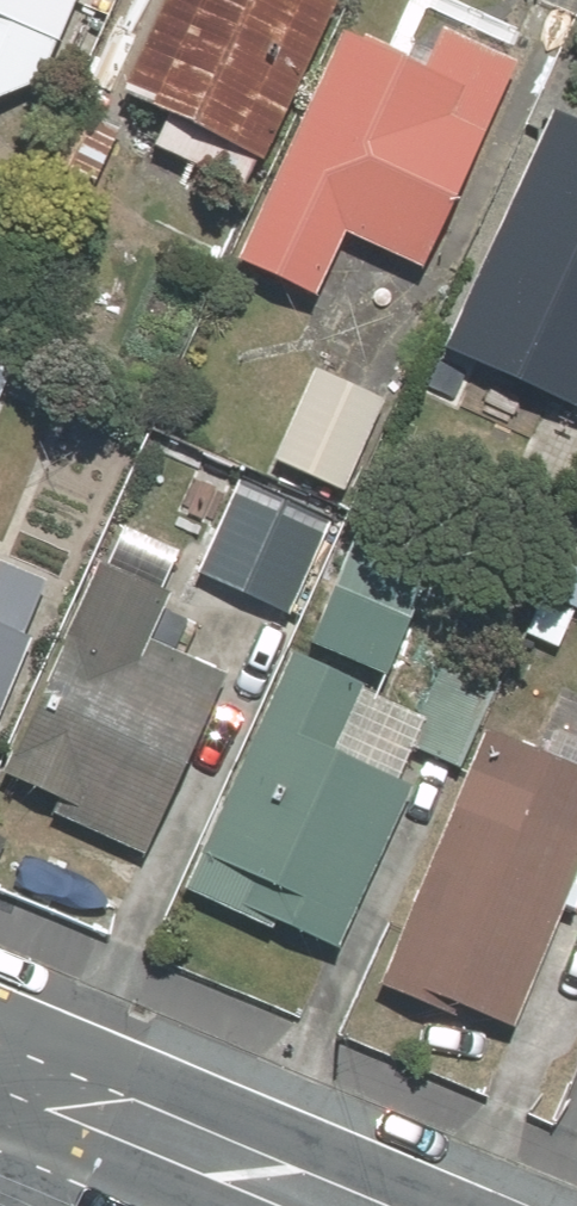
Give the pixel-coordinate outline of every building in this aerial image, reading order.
[(85,0),(0,0),(0,111),(44,93),(85,0)] [(267,182),(353,10),(333,0),(167,0),(115,106),(168,133),(154,161),(241,204),(255,176),(267,182)] [(346,239),(433,281),(537,68),(447,24),(418,82),(343,45),(232,270),(311,309),(346,239)] [(564,108),(445,345),(576,411),(576,115),(564,108)] [(390,399),(318,366),(271,468),(343,502),(390,399)] [(331,522),(236,479),(191,576),(287,620),(331,522)] [(103,550),(0,779),(0,798),(144,863),(221,692),(138,654),(171,580),(103,550)] [(341,563),(301,646),(381,685),(421,602),(341,563)] [(0,600),(0,722),(48,623),(0,600)] [(255,924),(333,959),(406,796),(335,764),(368,690),(285,653),(174,899),(251,933),(255,924)] [(499,1032),(576,860),(576,765),(542,749),(536,762),(482,738),(368,989),(428,1017),(434,1003),(499,1032)]
